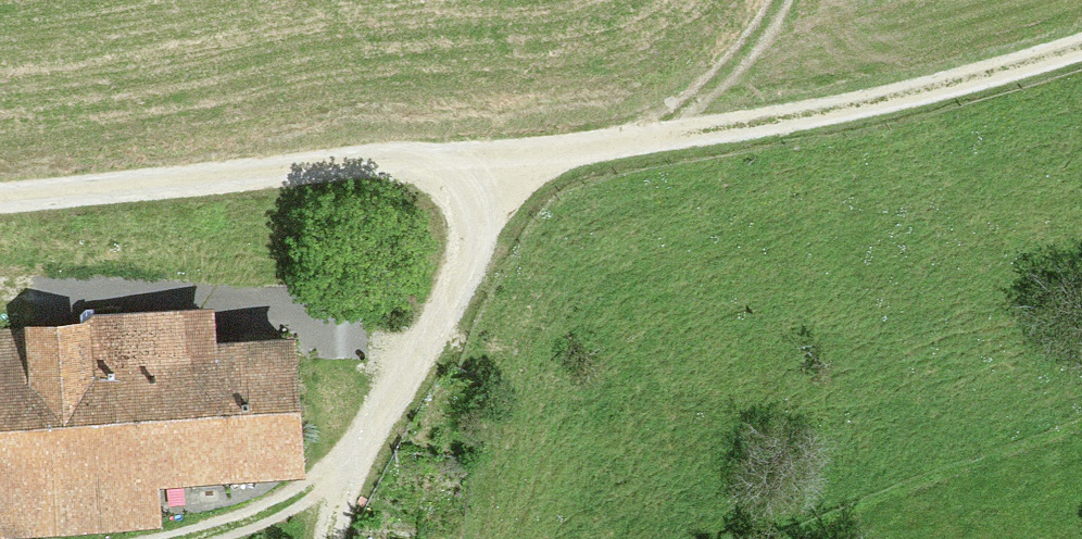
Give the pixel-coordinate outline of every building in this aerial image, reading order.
[(150,518),(147,473),(293,464),(286,351),(183,357),(182,334),(186,334),(186,329),(117,332),(116,318),(104,319),(104,328),(0,335),(0,528),(150,518)]
